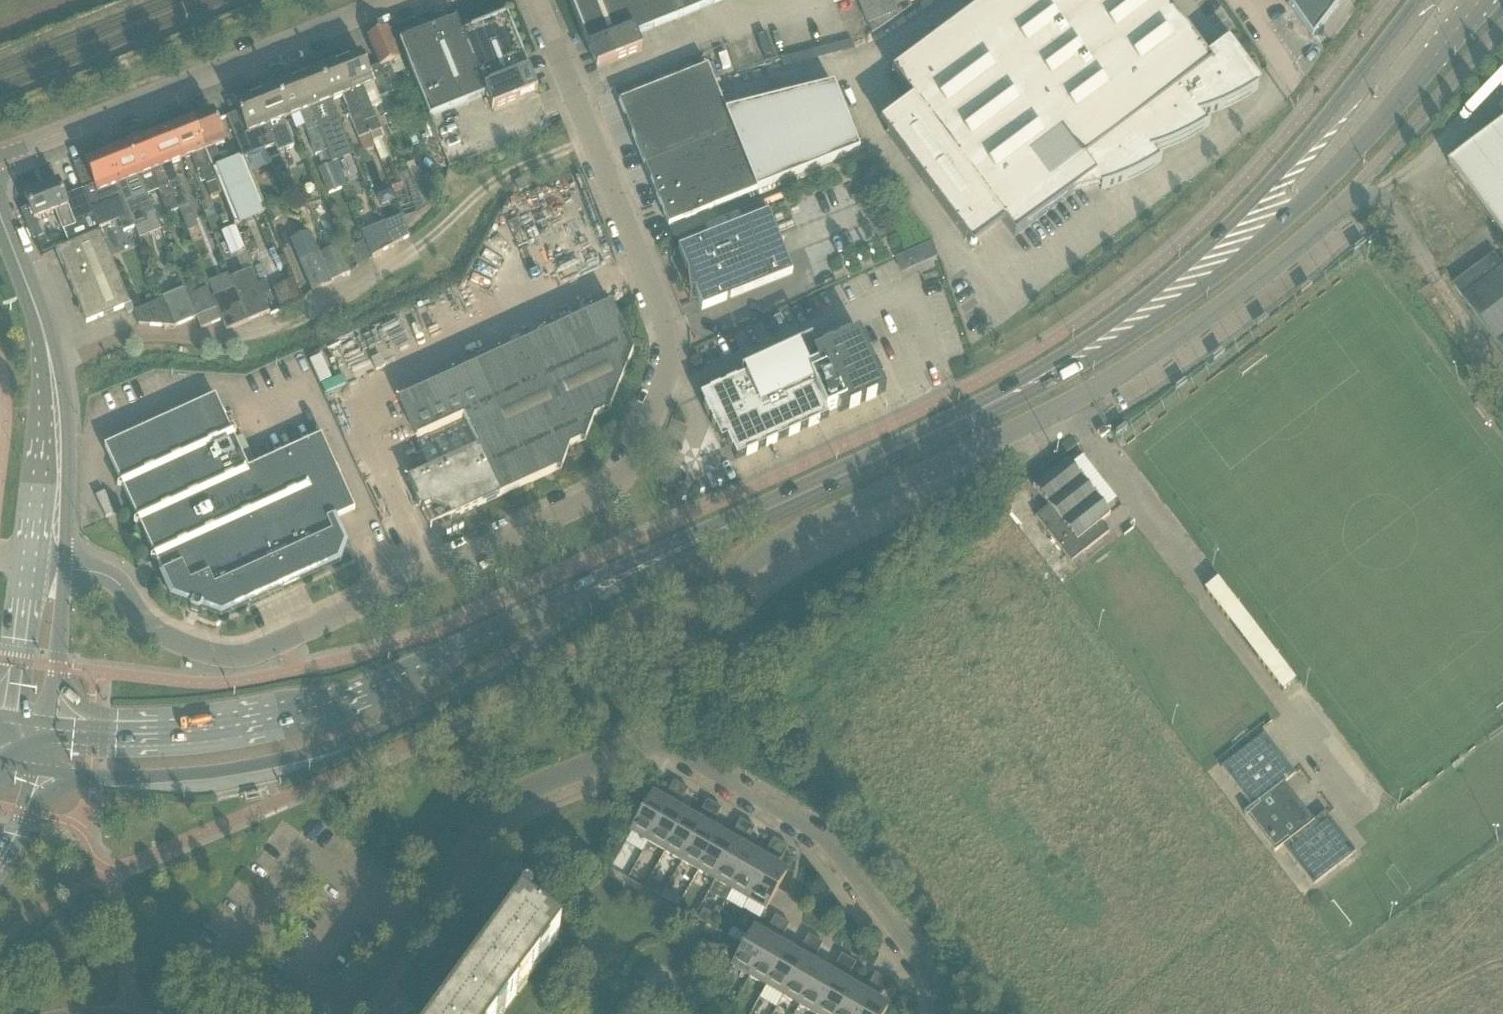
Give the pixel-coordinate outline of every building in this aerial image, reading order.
[(589,49),(597,69),(642,51),(636,36),(634,31),(622,0),(569,0),(589,49)] [(634,31),(636,36),(681,18),(673,0),(622,0),(634,31)] [(716,0),(673,0),(681,18),(718,4),(716,0)] [(871,35),(898,18),(891,0),(856,0),(871,35)] [(1257,91),(1257,89),(1255,91),(1229,56),(1213,67),(1162,0),(990,0),(891,74),(912,101),(905,106),(912,115),(886,134),(965,240),(997,216),(1014,238),(1094,178),(1102,188),(1100,189),(1101,191),(1160,161),(1160,160),(1158,161),(1152,154),(1158,152),(1164,150),(1176,145),(1182,142),(1187,140),(1193,137),(1199,133),(1204,130),(1209,127),(1208,125),(1207,127),(1200,118),(1206,116),(1215,113),(1221,110),(1230,107),(1238,102),(1244,99),(1252,94),(1257,91)] [(1341,2),(1342,0),(1284,0),(1312,40),(1341,2)] [(507,17),(463,35),(462,35),(486,96),(492,111),(538,93),(507,17)] [(462,35),(463,35),(457,20),(399,43),(430,119),(486,96),(462,35)] [(403,72),(399,61),(386,30),(368,38),(368,39),(379,66),(388,87),(390,93),(391,93),(395,103),(403,100),(395,80),(393,76),(403,72)] [(388,87),(379,66),(368,71),(362,56),(360,57),(357,55),(351,58),(350,61),(341,64),(370,135),(381,130),(370,101),(364,88),(374,84),(380,97),(390,93),(388,87)] [(370,135),(341,64),(334,68),(330,66),(325,68),(324,72),(321,72),(317,74),(314,73),(308,75),(307,78),(300,81),(319,128),(336,121),(329,103),(333,101),(342,97),(348,109),(359,139),(370,135)] [(833,86),(726,113),(708,67),(619,102),(639,151),(669,227),(758,192),(859,152),(833,86)] [(319,128),(300,81),(291,84),(287,83),(282,85),(280,88),(279,89),(274,91),(271,89),(265,92),(264,95),(255,98),(274,146),(277,152),(293,146),(284,121),(290,118),(300,114),(305,127),(313,144),(317,156),(320,155),(325,166),(321,168),(331,193),(343,189),(319,128)] [(274,146),(255,98),(247,101),(244,100),(239,102),(238,105),(235,106),(238,112),(226,117),(234,135),(250,175),(271,166),(269,162),(264,150),(274,146)] [(225,144),(212,112),(193,120),(206,152),(214,171),(223,167),(215,148),(225,144)] [(206,152),(193,120),(150,137),(179,211),(190,207),(173,165),(191,157),(197,173),(200,172),(210,198),(222,193),(219,185),(220,185),(214,171),(206,152)] [(1450,166),(1496,225),(1502,234),(1502,126),(1450,166)] [(150,137),(107,154),(120,187),(139,179),(141,178),(141,181),(145,191),(156,187),(163,203),(162,203),(167,216),(179,211),(150,137)] [(136,228),(107,154),(86,163),(95,186),(83,191),(93,216),(98,230),(120,221),(124,232),(136,228)] [(284,170),(279,158),(269,162),(271,166),(274,175),(284,170)] [(428,208),(406,225),(410,235),(438,212),(421,169),(412,173),(428,208)] [(139,179),(120,187),(135,227),(147,223),(143,215),(153,211),(147,197),(145,191),(141,181),(139,179)] [(519,193),(529,189),(525,179),(515,183),(519,193)] [(99,232),(93,216),(83,191),(64,198),(58,183),(25,196),(34,221),(56,213),(69,245),(99,232)] [(702,310),(721,302),(793,273),(768,213),(697,242),(678,249),(688,274),(690,292),(695,291),(702,310)] [(354,262),(408,239),(398,215),(356,233),(360,242),(348,248),(354,262)] [(221,233),(230,257),(244,252),(235,227),(221,233)] [(99,232),(69,245),(56,250),(86,324),(109,314),(124,308),(127,315),(133,312),(130,305),(131,305),(100,232),(99,232)] [(931,245),(900,259),(906,274),(938,260),(931,245)] [(339,246),(319,254),(331,284),(330,282),(350,274),(339,246)] [(331,284),(319,254),(299,263),(311,293),(331,284)] [(1497,275),(1484,263),(1453,286),(1502,351),(1502,270),(1497,275)] [(249,322),(269,314),(250,271),(231,279),(235,288),(239,298),(249,322)] [(294,280),(274,289),(282,309),(303,300),(294,280)] [(209,287),(187,296),(196,319),(195,319),(200,330),(221,321),(222,320),(217,307),(209,287)] [(196,319),(187,296),(184,290),(163,299),(164,300),(174,327),(175,328),(195,319),(196,319)] [(249,322),(239,298),(217,307),(222,320),(221,321),(226,332),(249,322)] [(174,327),(164,300),(134,313),(139,326),(175,328),(174,327)] [(611,304),(400,401),(431,470),(408,480),(414,493),(417,500),(415,501),(419,510),(421,509),(422,511),(430,508),(432,510),(436,510),(443,513),(446,516),(449,515),(451,520),(562,469),(570,448),(586,441),(594,419),(609,412),(633,353),(611,304)] [(817,367),(808,371),(799,352),(699,397),(715,431),(721,428),(736,461),(830,418),(827,412),(836,408),(839,414),(886,392),(859,332),(811,354),(817,367)] [(337,519),(355,511),(321,437),(303,445),(248,470),(215,397),(104,448),(119,481),(117,487),(123,489),(136,517),(134,523),(140,525),(152,554),(150,559),(156,562),(164,577),(160,579),(170,601),(190,608),(189,609),(191,613),(198,615),(202,614),(202,613),(221,620),(341,566),(349,545),(337,519)] [(1097,434),(1101,439),(1108,434),(1104,429),(1097,434)] [(1110,516),(1067,460),(1033,487),(1049,507),(1035,518),(1068,558),(1080,548),(1084,553),(1109,533),(1101,523),(1110,516)] [(1312,886),(1355,853),(1325,816),(1324,814),(1312,823),(1282,784),(1294,775),(1293,775),(1291,772),(1263,736),(1220,769),(1251,808),(1243,814),(1274,853),(1281,847),(1312,886)] [(673,801),(681,788),(673,783),(665,797),(673,801)] [(688,792),(681,788),(673,801),(680,805),(688,792)] [(647,846),(669,809),(651,799),(630,836),(647,846)] [(706,821),(714,807),(706,803),(698,816),(706,821)] [(713,825),(721,811),(714,807),(706,821),(713,825)] [(664,856),(685,818),(669,809),(647,846),(664,856)] [(680,865),(702,828),(685,818),(664,856),(680,865)] [(739,840),(747,826),(739,822),(731,836),(739,840)] [(754,830),(747,826),(739,840),(746,844),(754,830)] [(697,875),(718,838),(702,828),(680,865),(697,875)] [(714,884),(735,847),(718,838),(697,875),(714,884)] [(773,859),(780,846),(772,841),(765,854),(773,859)] [(787,850),(780,846),(773,859),(779,863),(787,850)] [(730,894),(751,857),(735,847),(714,884),(730,894)] [(747,903),(768,866),(751,857),(730,894),(747,903)] [(785,876),(768,866),(747,903),(764,913),(785,876)] [(704,911),(698,921),(710,928),(716,918),(704,911)] [(521,914),(448,1013),(504,1013),(558,941),(521,914)] [(774,936),(781,923),(773,918),(766,931),(774,936)] [(789,927),(781,923),(774,936),(781,940),(789,927)] [(748,980),(769,943),(752,933),(731,970),(748,980)] [(807,955),(815,942),(807,937),(799,951),(807,955)] [(822,946),(815,942),(807,955),(814,959),(822,946)] [(765,990),(786,953),(769,943),(748,980),(765,990)] [(782,999),(803,963),(786,953),(765,990),(782,999)] [(841,974),(848,961),(840,956),(832,970),(841,974)] [(848,979),(856,965),(848,961),(841,974),(848,979)] [(798,1009),(820,972),(803,963),(782,999),(798,1009)] [(836,982),(820,972),(798,1009),(807,1013),(818,1013),(836,982)] [(874,993),(881,980),(874,976),(866,989),(874,993)] [(881,997),(889,985),(881,980),(874,993),(881,997)] [(853,992),(836,982),(818,1013),(840,1013),(853,992)] [(870,1001),(853,992),(840,1013),(862,1013),(870,1001)] [(887,1011),(870,1001),(862,1013),(885,1013),(887,1011)]
